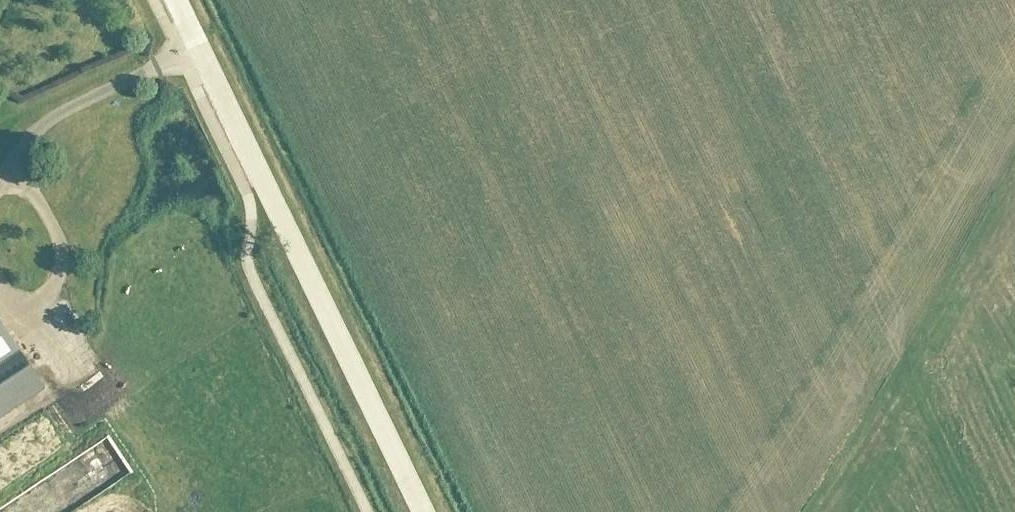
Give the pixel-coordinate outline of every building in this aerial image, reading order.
[(43,388),(40,384),(27,364),(0,324),(0,417),(43,388)] [(48,450),(38,435),(26,443),(17,430),(0,442),(0,483),(48,450)] [(99,483),(86,454),(52,470),(66,498),(99,483)] [(0,507),(0,511),(52,511),(60,507),(43,481),(0,507)] [(148,490),(114,511),(163,511),(148,490)]
